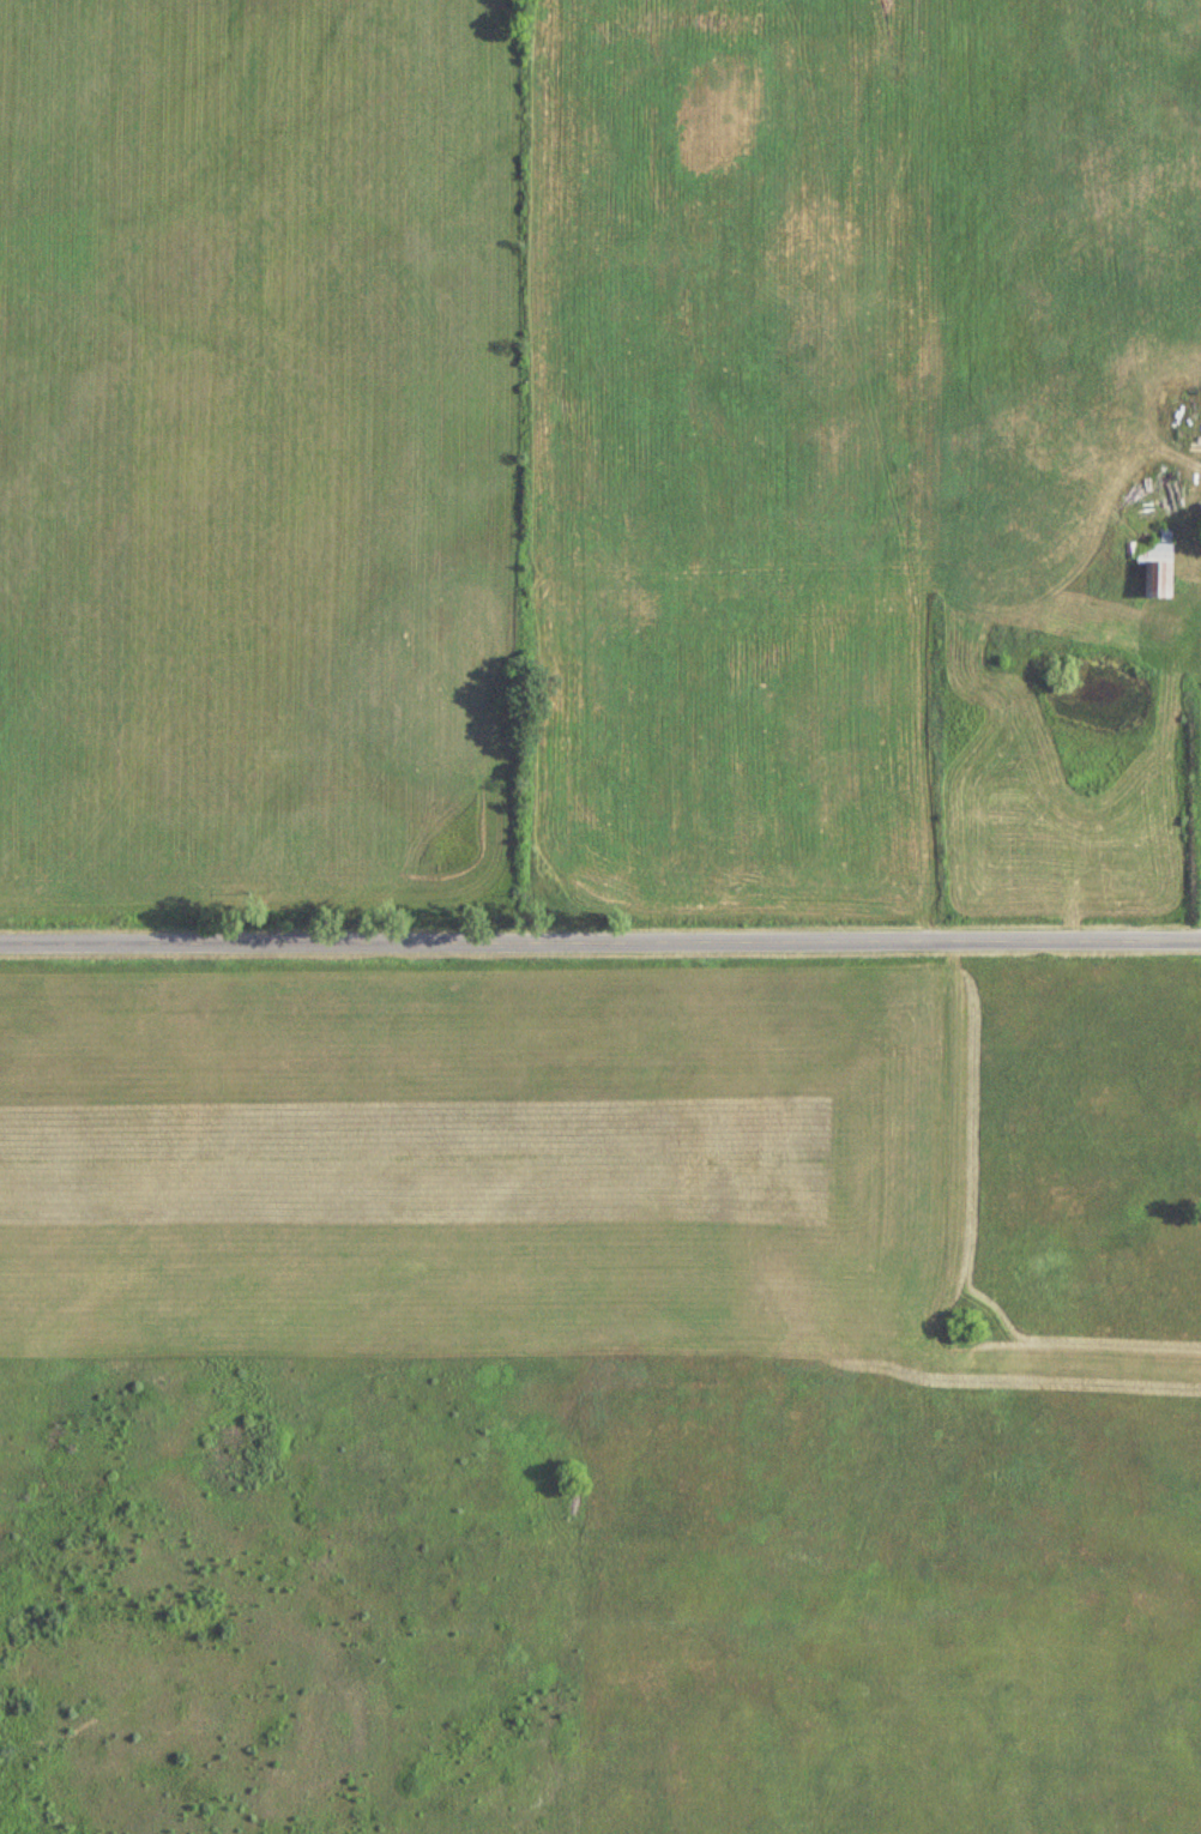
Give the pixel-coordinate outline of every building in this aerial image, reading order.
[(1174,597),(1174,544),(1143,544),(1143,562),(1147,562),(1147,597),(1174,597)]
